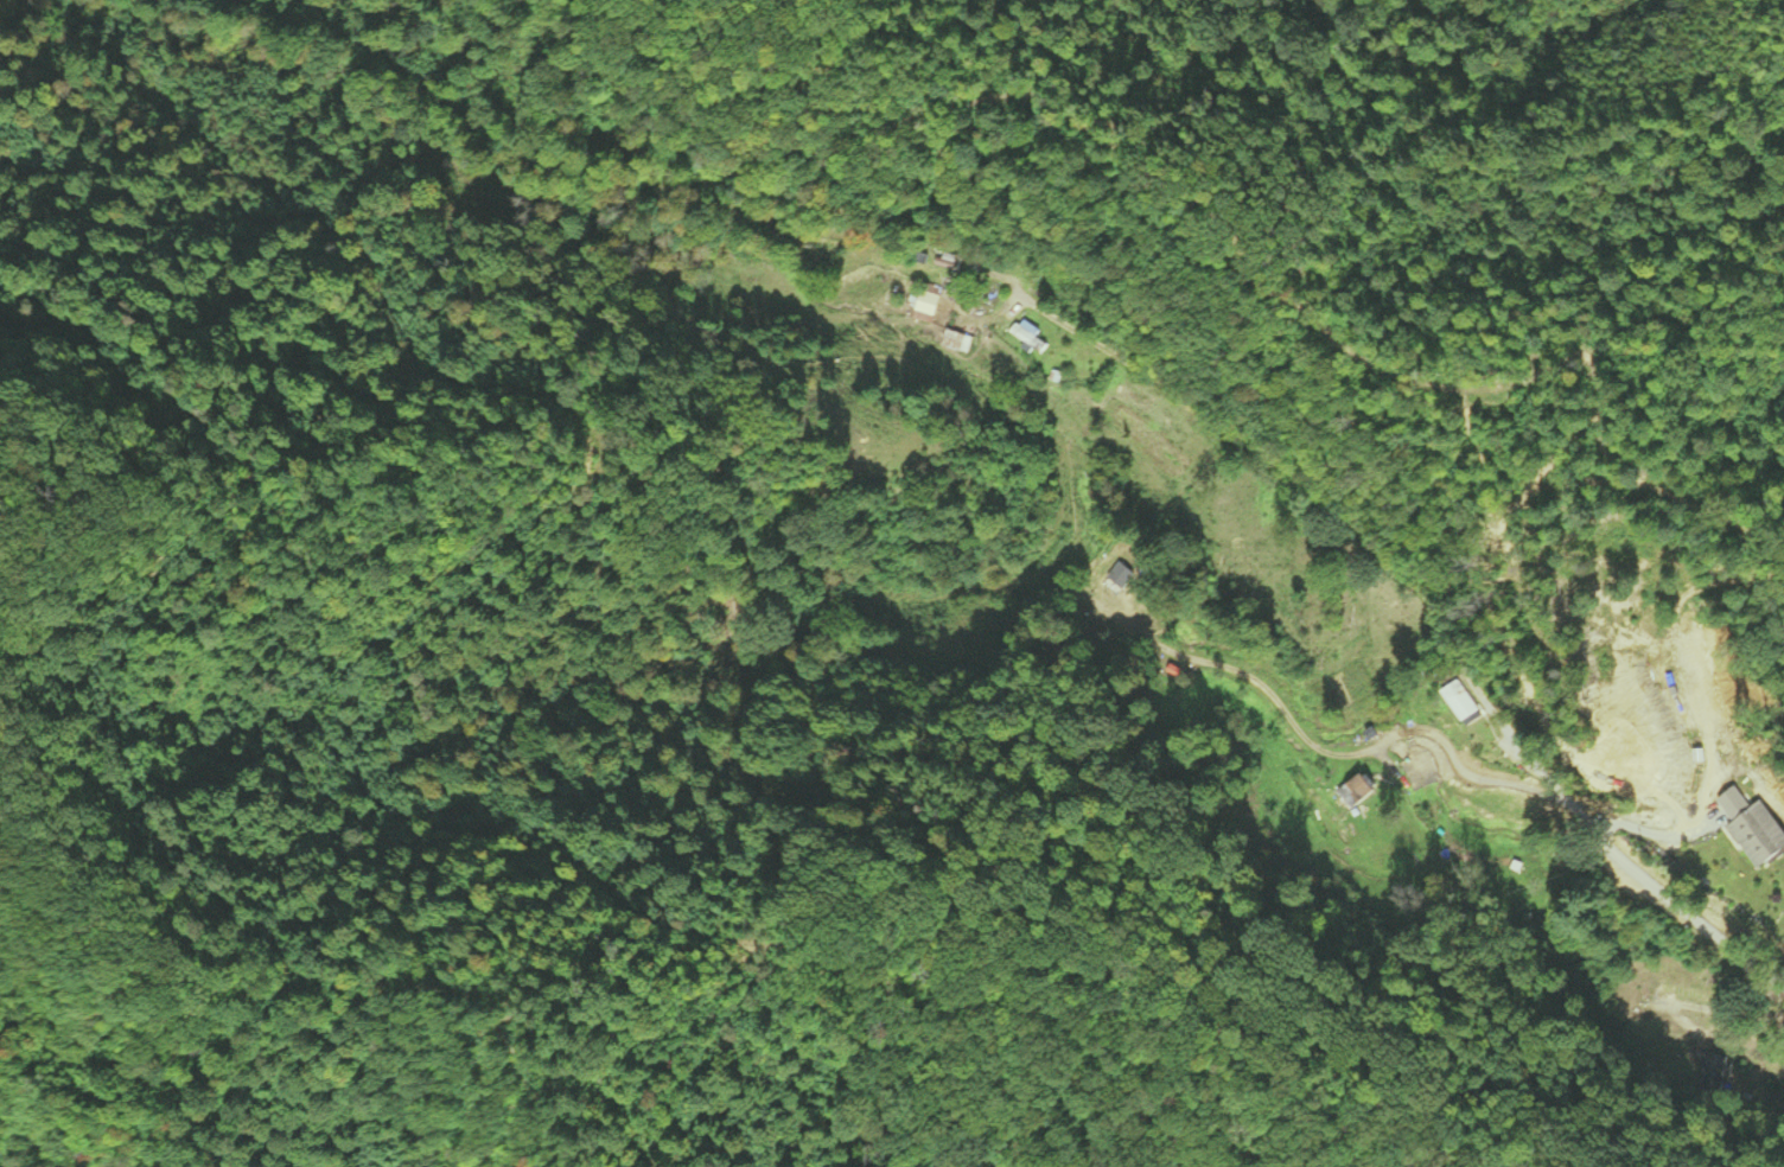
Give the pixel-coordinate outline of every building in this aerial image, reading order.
[(912,317),(938,325),(948,290),(928,284),(926,292),(919,290),(912,317)] [(978,338),(952,330),(948,346),(973,354),(978,338)] [(1439,701),(1455,728),(1476,716),(1460,689),(1439,701)]
